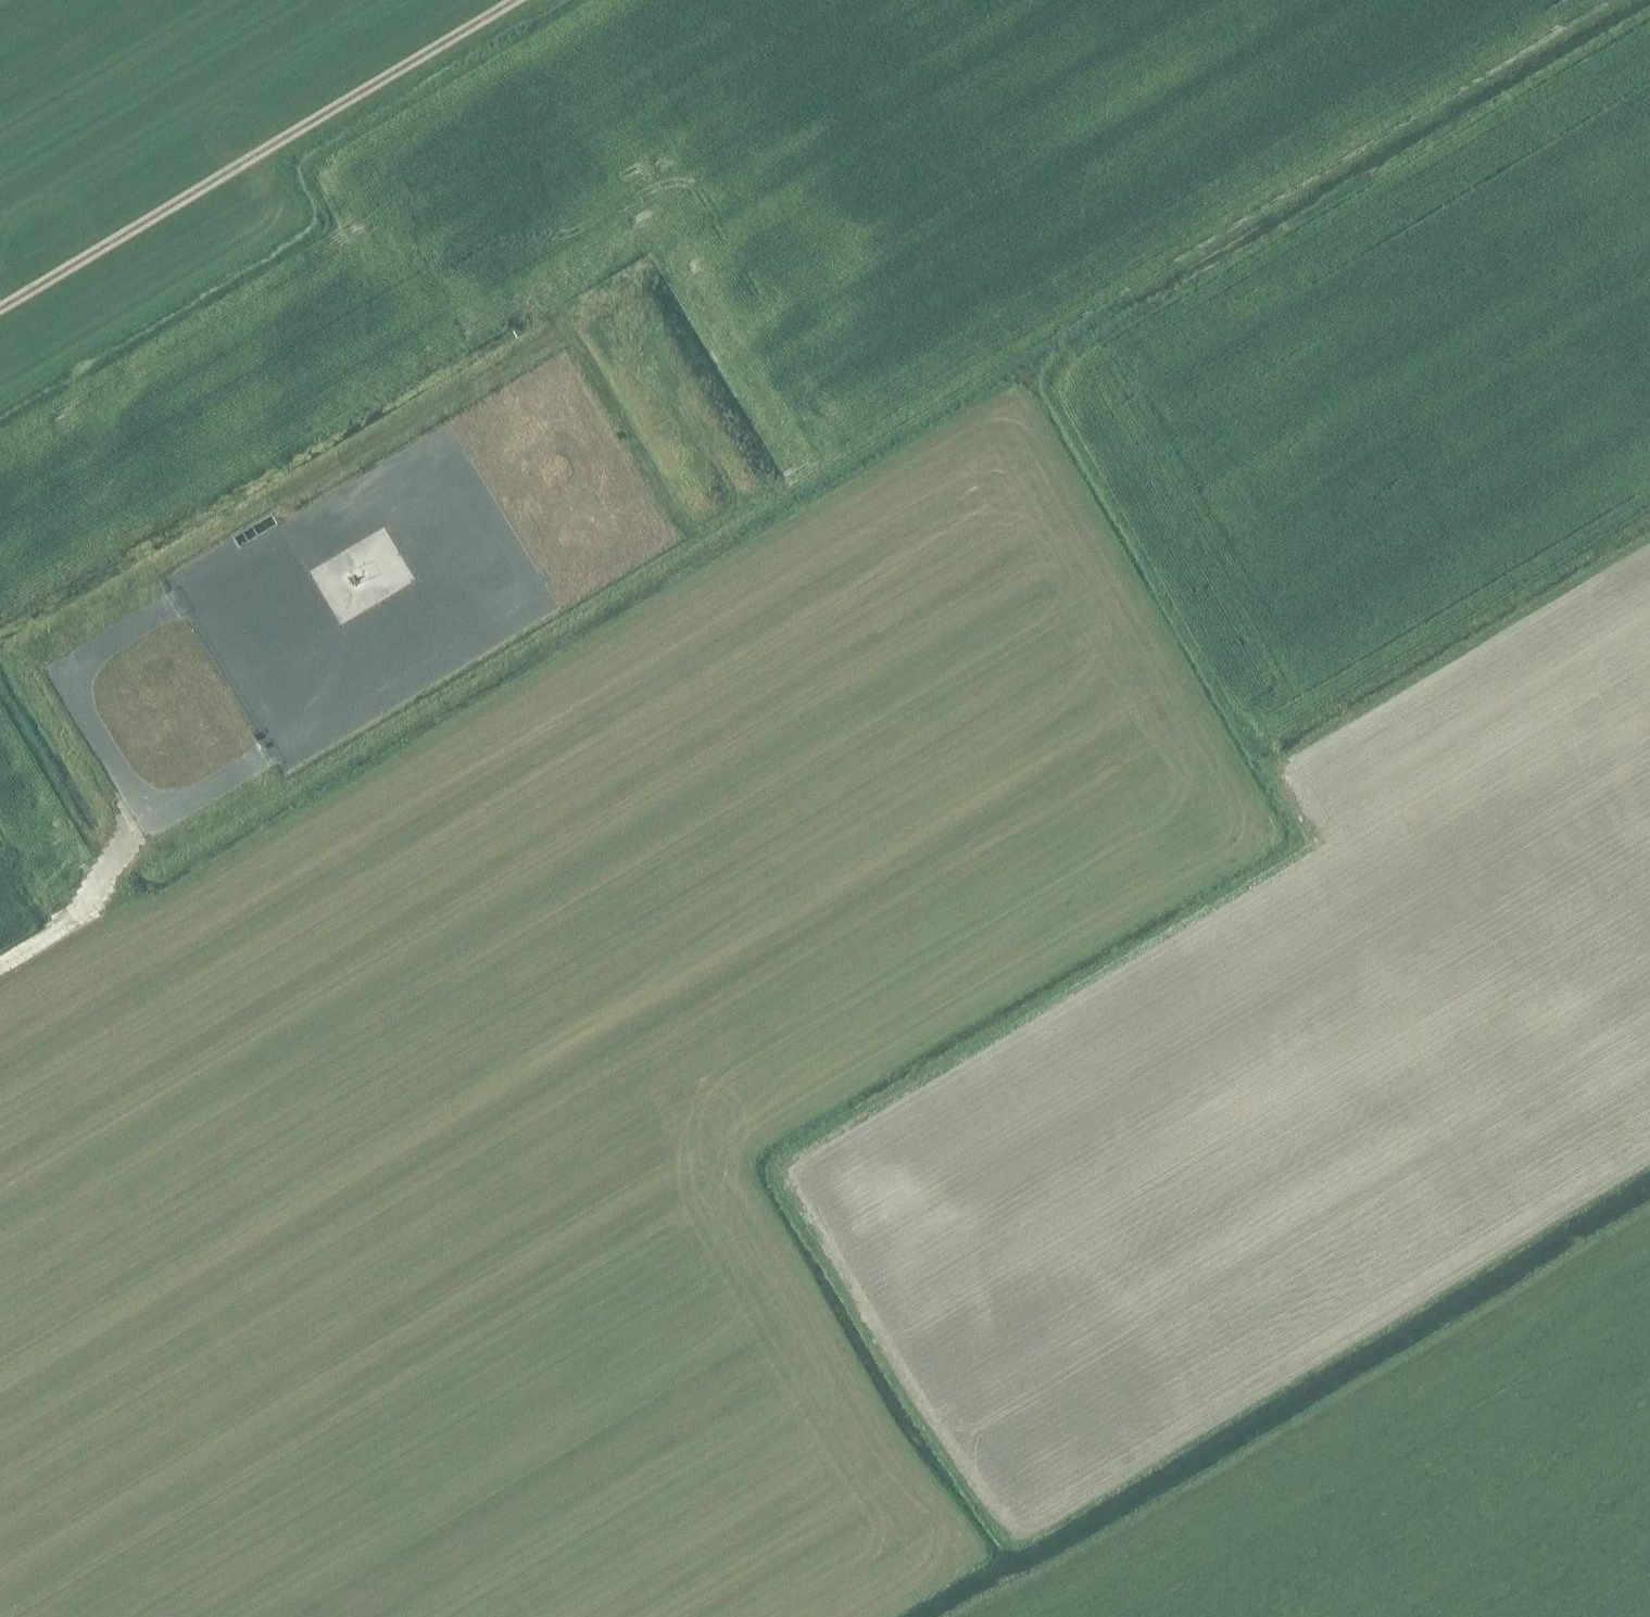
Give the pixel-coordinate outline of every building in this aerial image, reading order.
[(325,621),(403,579),(373,524),(295,566),(325,621)]
